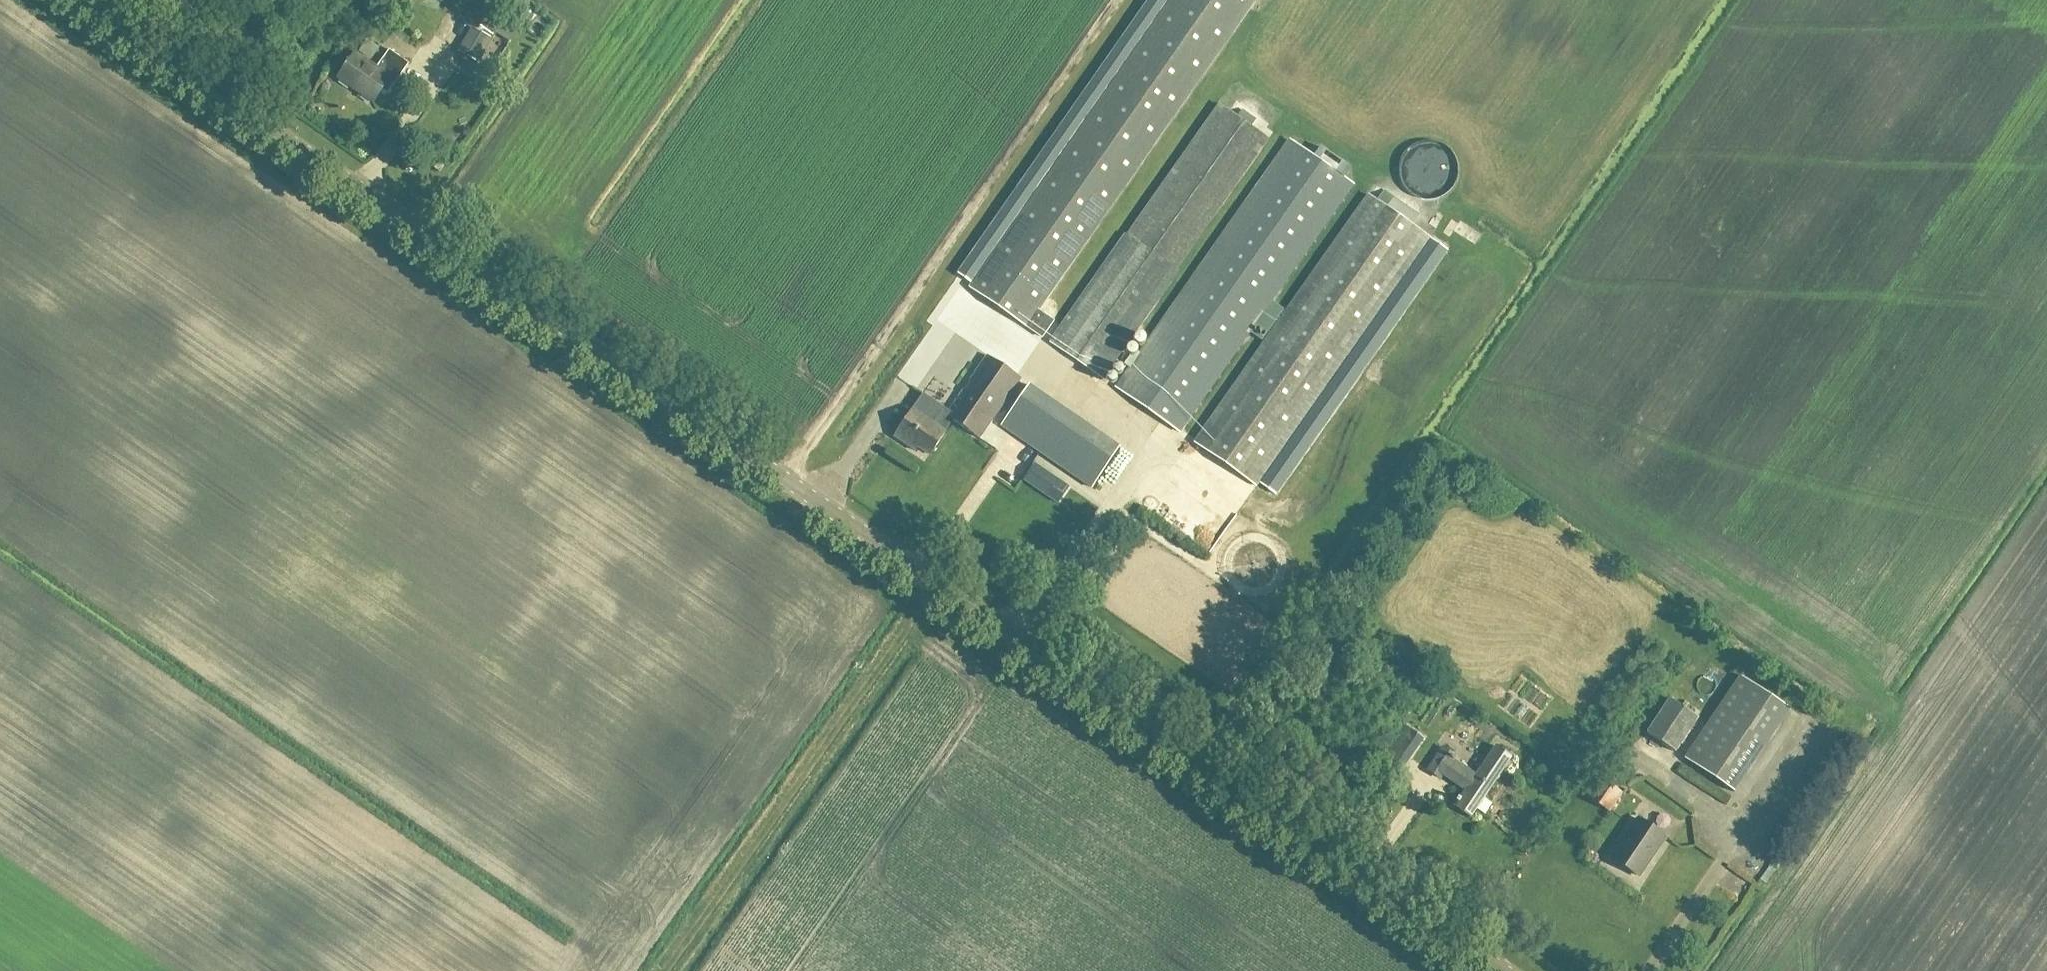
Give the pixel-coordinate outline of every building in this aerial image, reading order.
[(971,287),(1043,337),(1054,321),(1038,310),(1254,0),(1171,0),(971,287)] [(397,82),(409,63),(389,49),(377,67),(357,53),(339,78),(375,102),(391,78),(397,82)] [(1126,233),(1051,343),(1106,381),(1271,139),(1219,103),(1130,235),(1126,233)] [(1119,388),(1179,431),(1353,183),(1292,140),(1119,388)] [(1195,442),(1257,485),(1430,237),(1369,194),(1195,442)] [(947,415),(954,419),(981,437),(1021,379),(987,356),(950,411),(947,415)] [(950,411),(941,405),(924,394),(896,437),(918,451),(920,447),(933,454),(947,432),(946,432),(954,419),(947,415),(950,411)] [(1002,427),(1095,479),(1120,434),(1056,399),(1050,411),(1020,394),(1002,427)] [(1058,503),(1067,491),(1032,467),(1023,479),(1058,503)] [(1685,758),(1734,792),(1790,709),(1741,675),(1685,758)] [(1647,733),(1675,752),(1698,718),(1670,699),(1647,733)] [(1513,758),(1513,757),(1496,746),(1496,747),(1478,775),(1454,758),(1456,756),(1444,748),(1429,769),(1442,778),(1444,775),(1467,791),(1458,805),(1457,804),(1456,805),(1473,817),(1474,816),(1473,815),(1512,758),(1513,758)] [(1610,812),(1623,793),(1603,779),(1590,799),(1610,812)] [(1640,876),(1667,837),(1640,819),(1613,858),(1640,876)]
